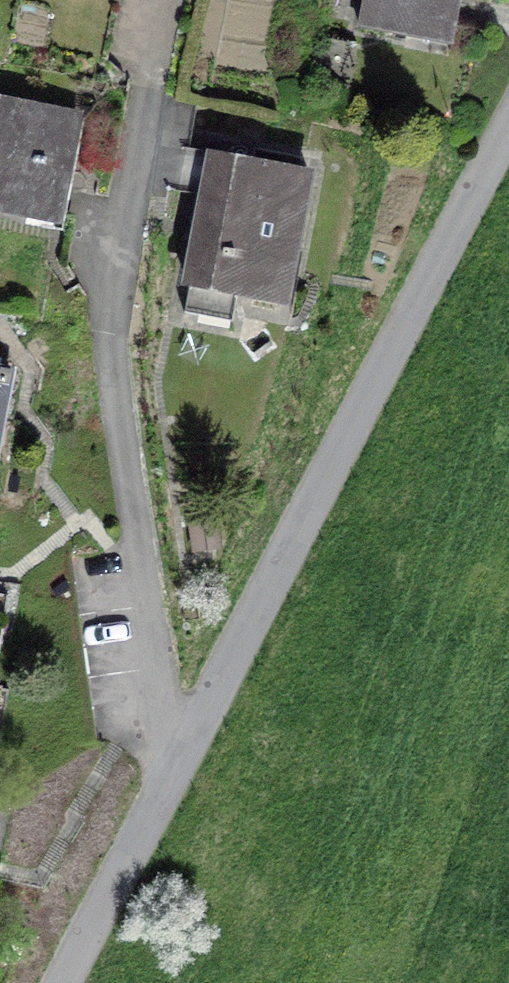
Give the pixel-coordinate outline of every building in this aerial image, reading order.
[(408,22),(454,31),(460,0),(363,0),(358,24),(406,33),(408,22)] [(58,215),(76,117),(0,102),(0,204),(58,215)] [(278,304),(288,249),(283,249),(298,170),(218,155),(206,213),(201,212),(187,286),(278,304)] [(10,371),(0,369),(0,425),(10,371)]
